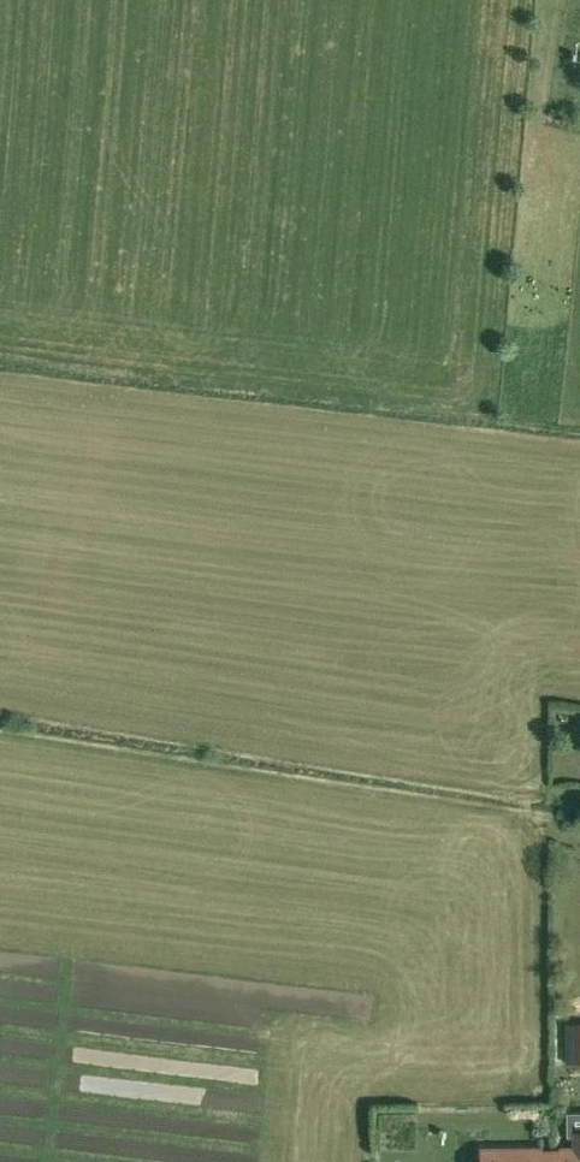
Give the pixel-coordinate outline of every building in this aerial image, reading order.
[(568,1024),(568,1042),(579,1042),(579,1024),(568,1024)] [(572,1133),(572,1149),(558,1149),(558,1161),(579,1161),(579,1133),(572,1133)] [(539,1149),(479,1151),(479,1161),(540,1161),(539,1149)]
